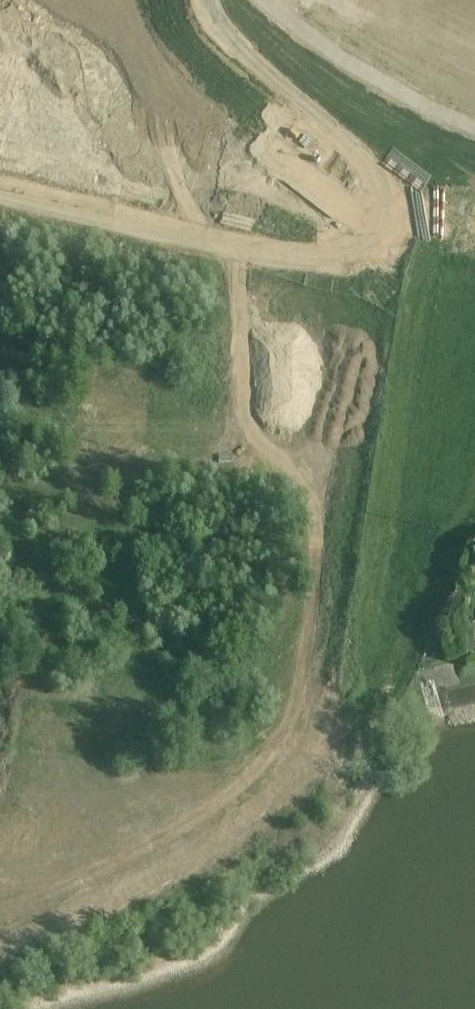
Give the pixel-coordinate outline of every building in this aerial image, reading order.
[(100,79),(105,48),(30,36),(20,94),(37,97),(35,110),(58,114),(65,73),(100,79)]
